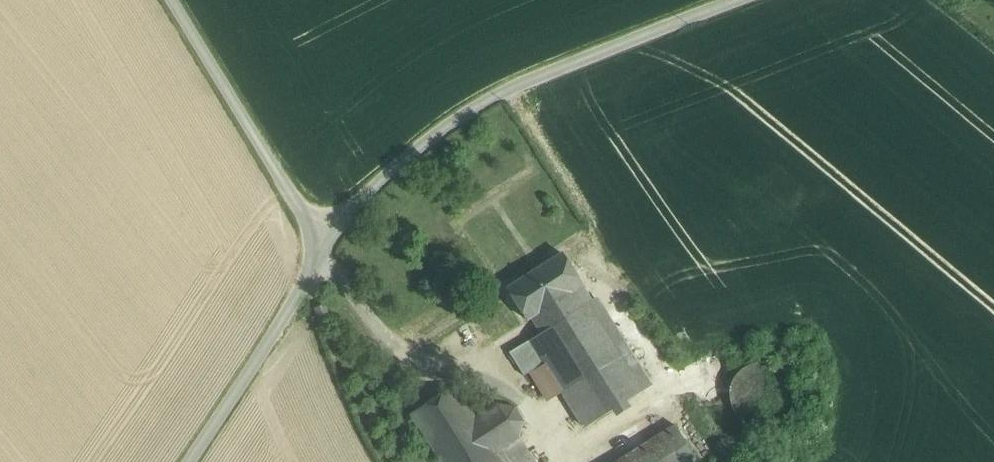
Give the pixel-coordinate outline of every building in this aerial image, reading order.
[(563,254),(508,289),(528,320),(532,318),(579,288),(583,285),(563,254)] [(542,333),(589,304),(579,288),(532,318),(542,333)] [(589,304),(542,333),(530,340),(544,364),(545,365),(558,386),(562,392),(563,392),(585,428),(651,386),(600,305),(593,310),(589,304)] [(530,340),(510,353),(524,376),(544,364),(530,340)] [(793,407),(795,395),(792,382),(785,372),(775,365),(762,363),(750,365),(739,372),(732,383),(730,396),(733,408),(740,418),(750,425),(763,428),(775,425),(786,418),(793,407)] [(558,386),(545,365),(535,372),(548,393),(558,386)] [(477,419),(476,418),(456,386),(411,414),(441,461),(504,461),(497,451),(477,419)] [(515,407),(499,404),(476,418),(477,419),(497,451),(519,437),(524,421),(515,407)] [(618,461),(699,461),(675,426),(618,461)] [(497,451),(504,461),(535,461),(519,437),(497,451)]
